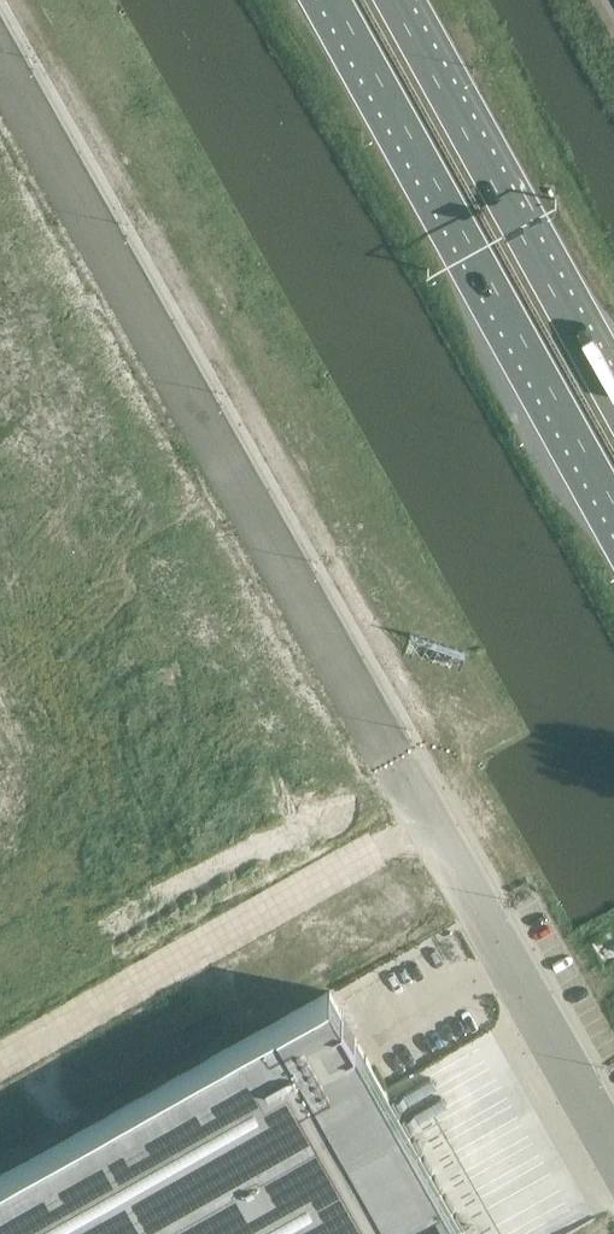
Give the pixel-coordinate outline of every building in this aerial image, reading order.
[(0,1165),(0,1233),(467,1233),(326,983),(0,1165)]
